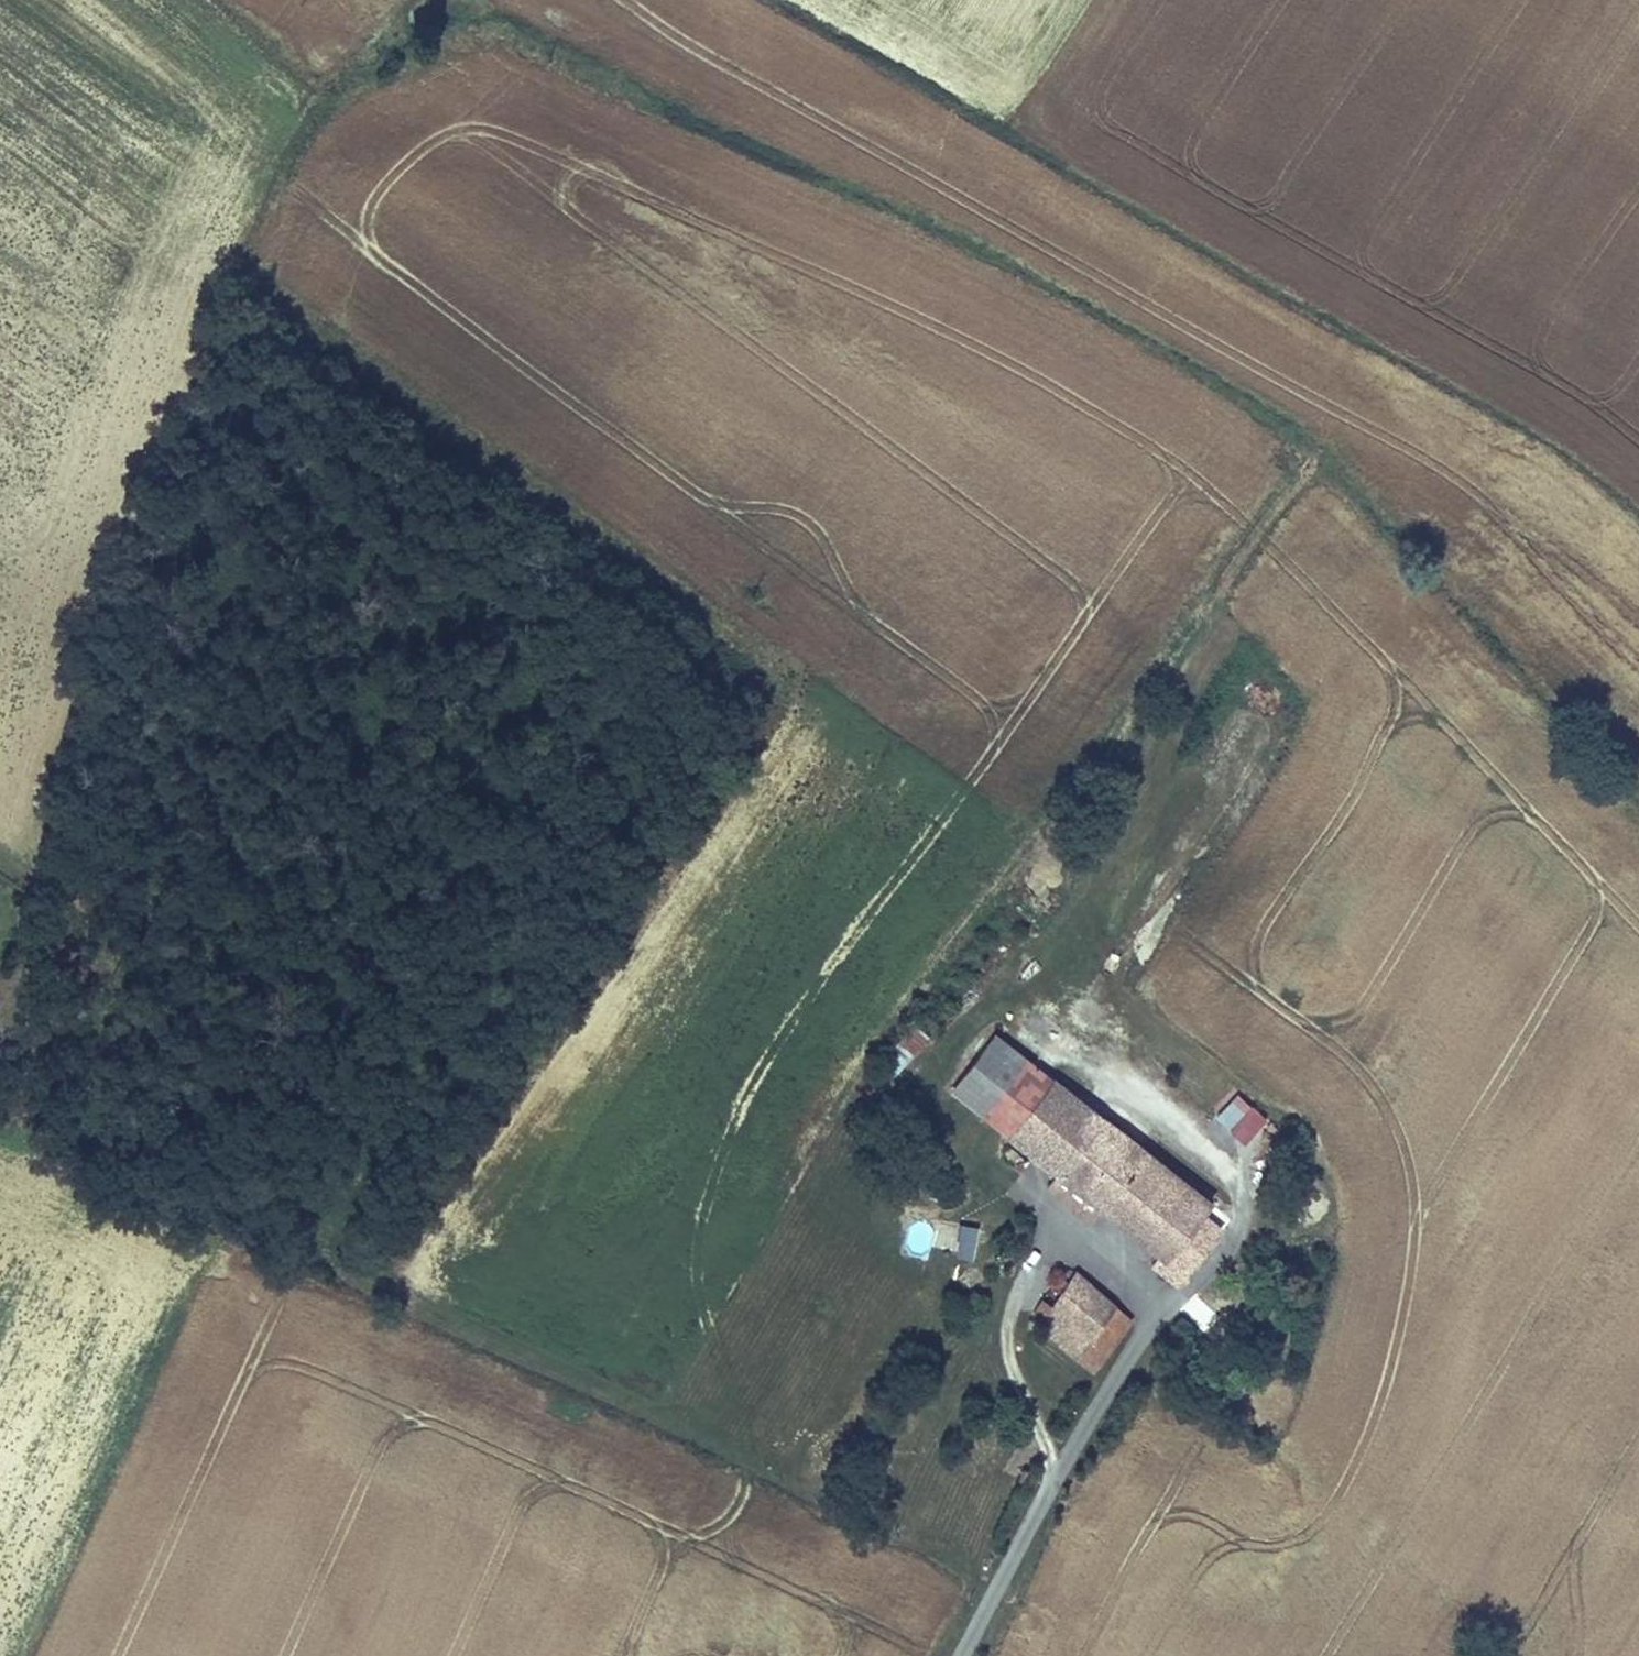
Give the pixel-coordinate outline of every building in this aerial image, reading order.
[(905,1060),(927,1039),(914,1025),(892,1046),(905,1060)] [(1230,1215),(996,1035),(954,1089),(1166,1253),(1156,1265),(1179,1282),(1230,1215)] [(973,1258),(979,1225),(960,1222),(954,1254),(973,1258)] [(1060,1335),(1063,1343),(1073,1351),(1114,1301),(1064,1260),(1057,1272),(1049,1284),(1056,1292),(1051,1298),(1039,1292),(1033,1302),(1041,1309),(1038,1316),(1060,1335)] [(1092,1366),(1133,1316),(1114,1301),(1073,1351),(1092,1366)]
